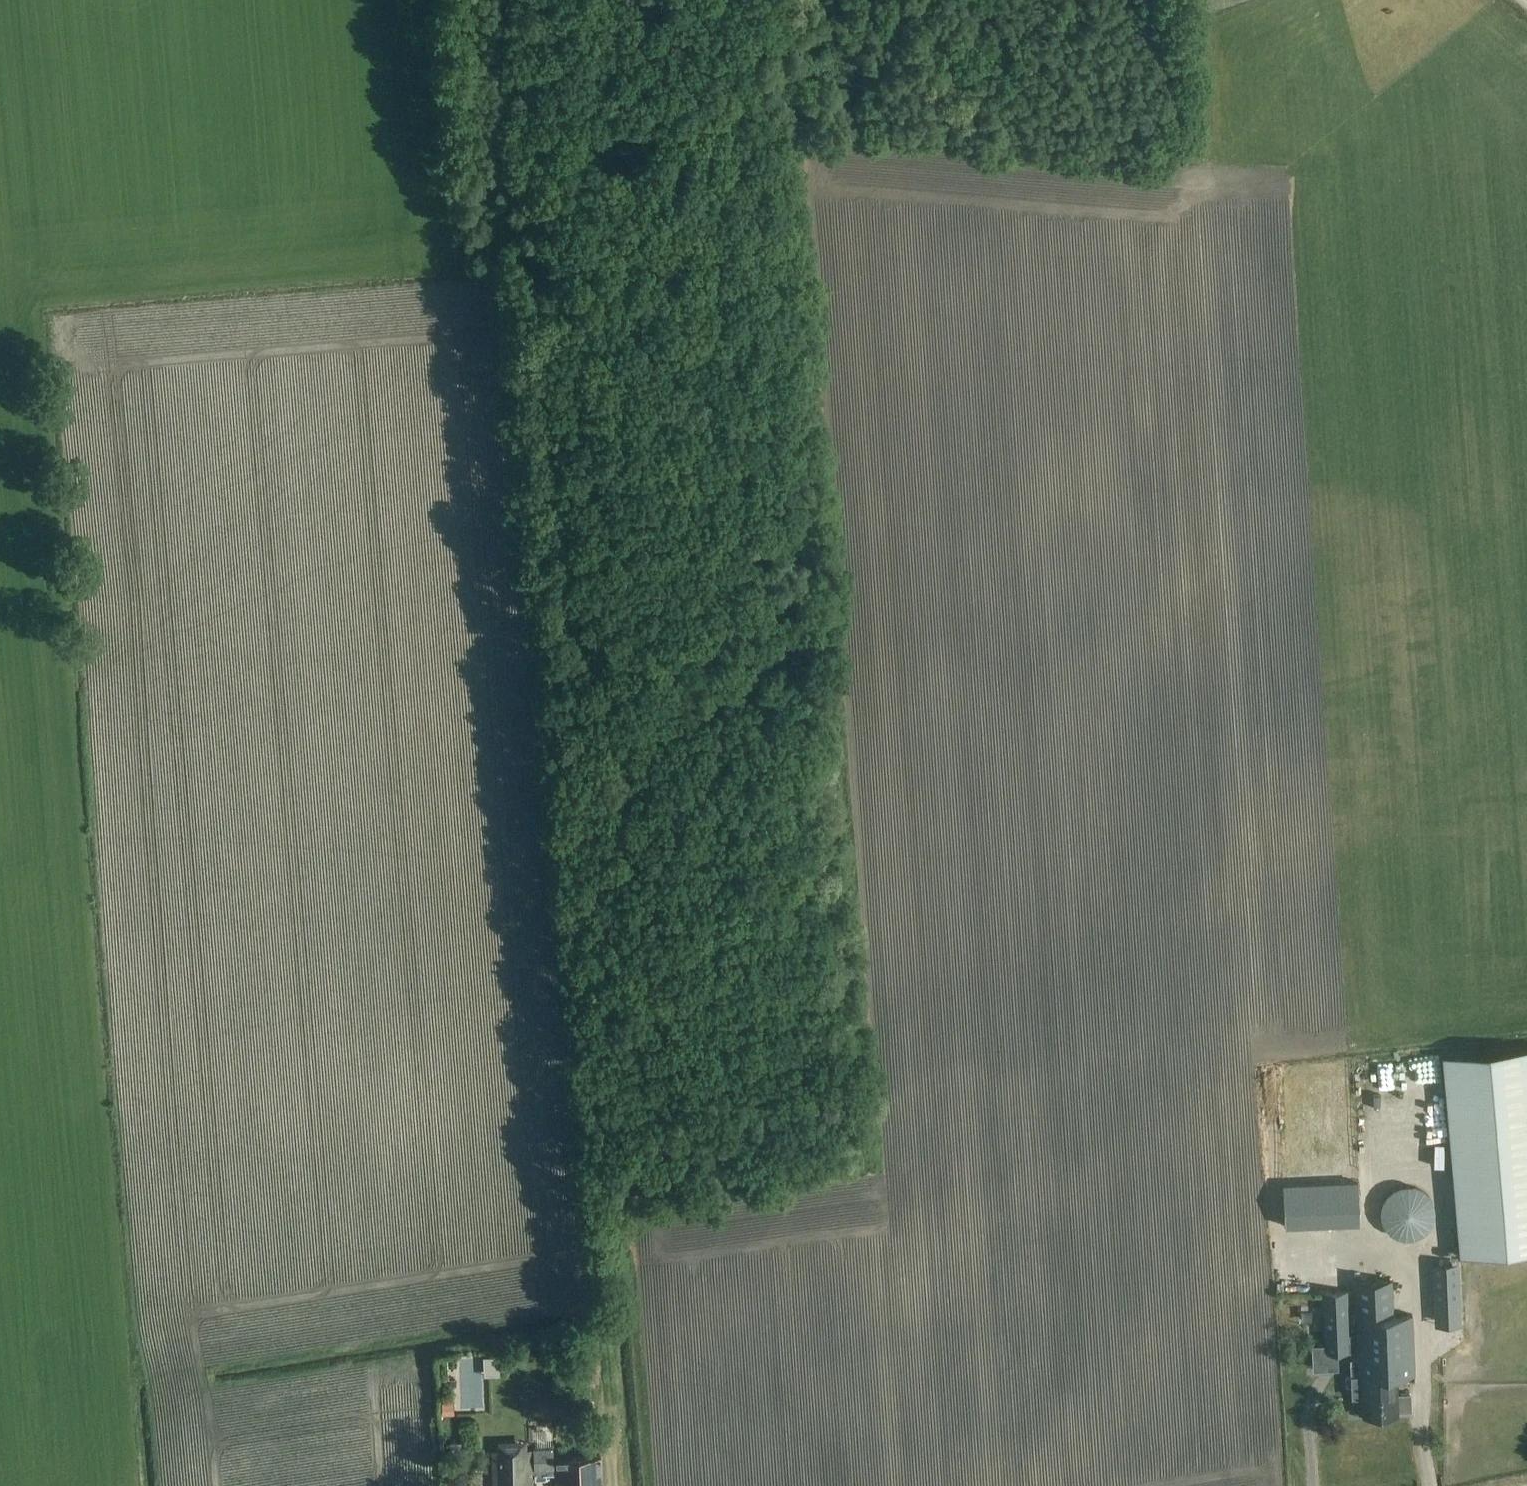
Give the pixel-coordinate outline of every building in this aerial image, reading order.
[(1441,1058),(1458,1247),(1460,1247),(1461,1258),(1526,1252),(1526,1050),(1441,1058)] [(1286,1227),(1360,1223),(1358,1179),(1284,1183),(1286,1227)] [(1381,1208),(1380,1212),(1381,1217),(1382,1222),(1384,1226),(1387,1230),(1390,1233),(1394,1236),(1398,1238),(1403,1239),(1407,1239),(1412,1239),(1416,1238),(1421,1236),(1425,1233),(1428,1230),(1431,1226),(1433,1222),(1434,1217),(1434,1212),(1434,1208),(1433,1203),(1431,1199),(1428,1195),(1425,1192),(1421,1189),(1416,1187),(1412,1186),(1407,1186),(1403,1186),(1398,1187),(1394,1189),(1390,1192),(1387,1195),(1384,1199),(1382,1203),(1381,1208)] [(1295,1257),(1273,1259),(1274,1268),(1296,1266),(1295,1257)] [(1461,1259),(1432,1260),(1434,1313),(1447,1313),(1461,1312),(1462,1312),(1463,1312),(1461,1265),(1461,1259)] [(1324,1353),(1351,1352),(1357,1352),(1357,1355),(1351,1355),(1353,1397),(1362,1397),(1363,1416),(1398,1414),(1398,1411),(1411,1411),(1410,1393),(1397,1394),(1396,1375),(1415,1374),(1412,1314),(1393,1315),(1392,1281),(1355,1282),(1357,1334),(1349,1334),(1347,1291),(1322,1292),(1324,1353)] [(1275,1309),(1290,1308),(1289,1294),(1274,1295),(1275,1309)] [(454,1403),(442,1403),(443,1415),(455,1414),(454,1403)] [(491,1450),(492,1485),(533,1485),(533,1476),(535,1476),(535,1481),(554,1480),(554,1475),(556,1475),(556,1485),(604,1483),(602,1457),(557,1459),(557,1463),(556,1463),(556,1469),(553,1469),(552,1449),(535,1450),(536,1470),(533,1470),(532,1448),(516,1449),(495,1450),(491,1450)]
